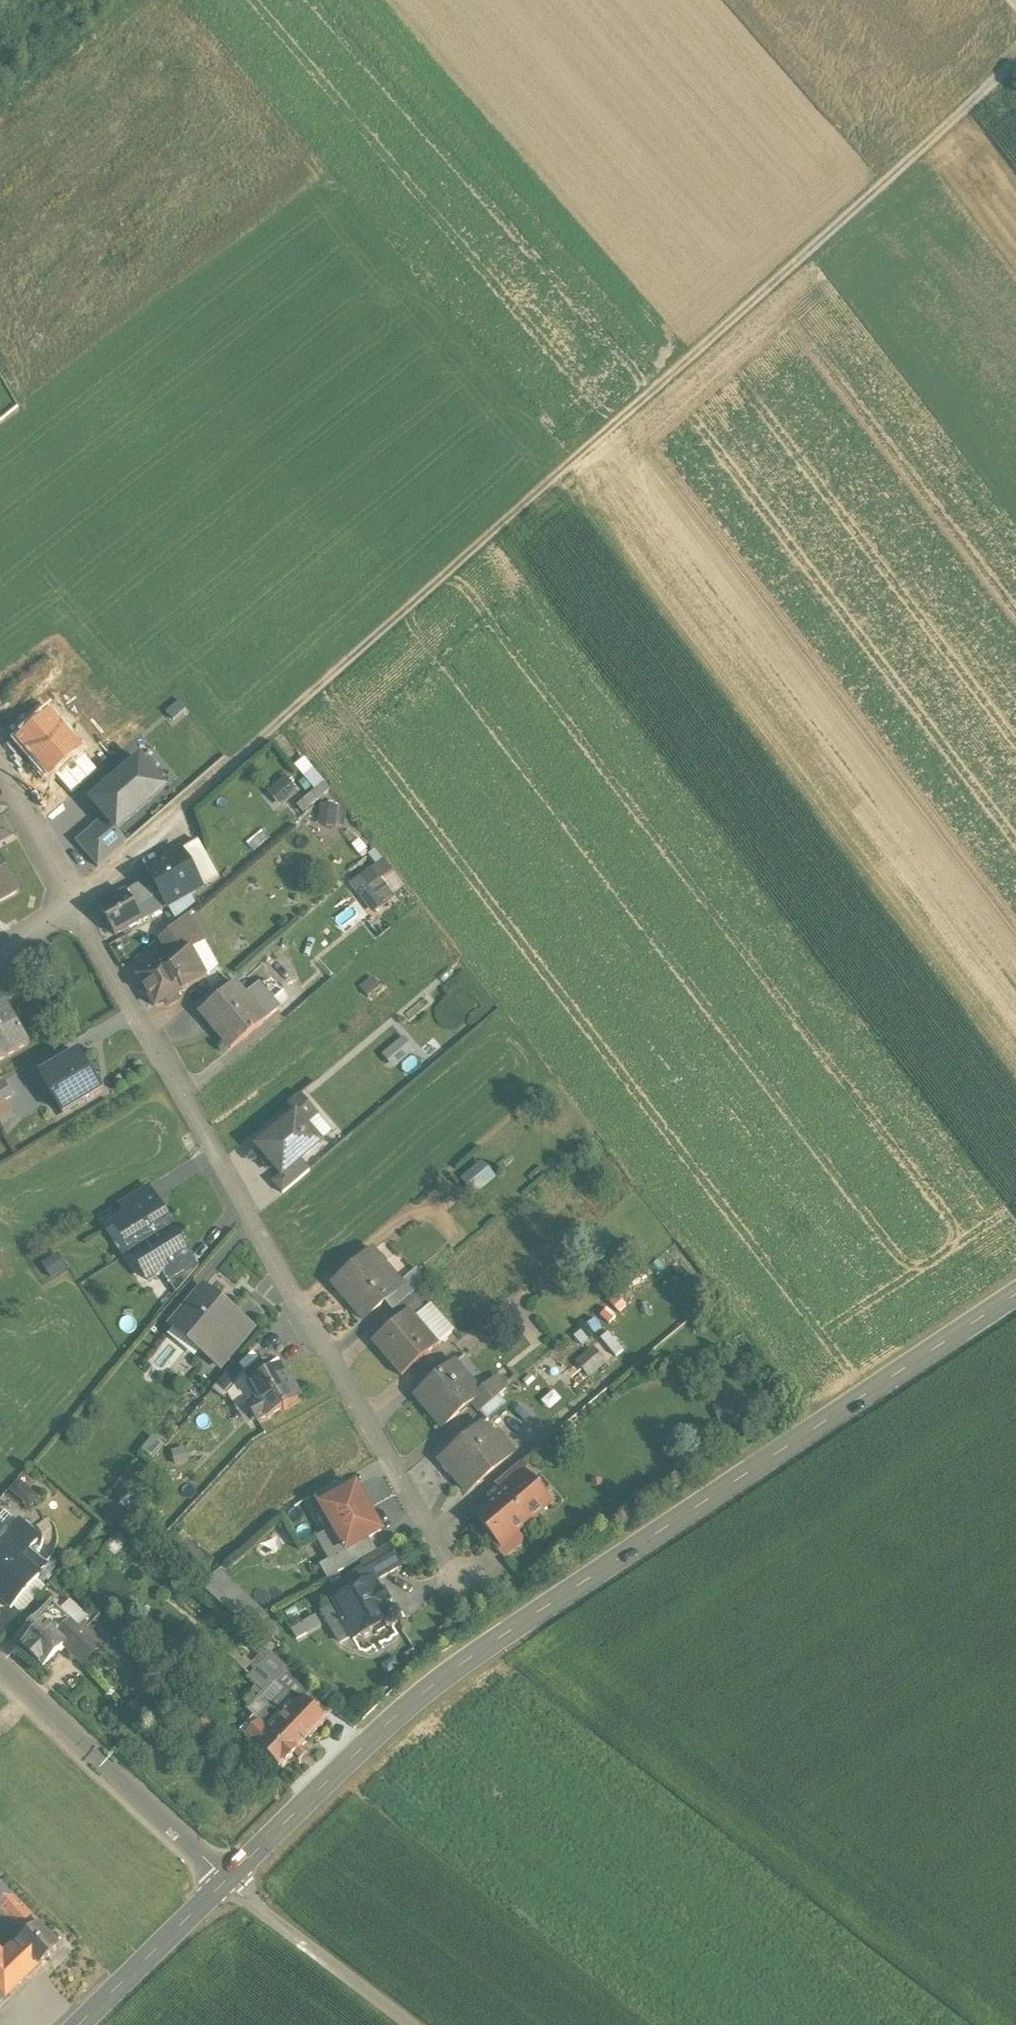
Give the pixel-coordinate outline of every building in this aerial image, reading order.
[(51,780),(58,775),(83,753),(48,712),(16,739),(51,780)] [(58,775),(73,792),(98,771),(83,753),(58,775)] [(164,787),(139,758),(91,801),(104,815),(116,829),(164,787)] [(286,772),(267,787),(281,804),(300,789),(286,772)] [(325,796),(315,784),(301,796),(311,808),(325,796)] [(334,811),(321,810),(321,830),(334,830),(334,811)] [(116,829),(104,815),(75,841),(97,866),(124,842),(114,831),(116,829)] [(218,877),(197,840),(180,849),(201,886),(218,877)] [(180,849),(146,869),(159,892),(167,906),(201,886),(180,849)] [(11,888),(13,892),(16,890),(0,862),(0,894),(11,888)] [(395,895),(374,870),(358,882),(379,908),(395,895)] [(146,881),(126,892),(134,906),(154,895),(146,881)] [(126,891),(99,907),(115,935),(129,927),(131,931),(138,927),(135,923),(142,919),(134,906),(126,892),(126,891)] [(154,895),(134,906),(142,919),(167,906),(159,892),(154,895)] [(187,914),(160,937),(173,955),(190,946),(191,947),(205,940),(187,914)] [(173,955),(168,959),(184,988),(206,976),(191,947),(190,946),(173,955)] [(167,958),(138,974),(155,1004),(166,998),(169,1003),(178,998),(175,993),(184,988),(168,959),(167,958)] [(234,981),(199,1011),(230,1048),(265,1018),(245,993),(234,981)] [(377,991),(370,982),(361,989),(367,998),(377,991)] [(278,1007),(257,983),(245,993),(265,1018),(278,1007)] [(27,1039),(11,1012),(6,1015),(0,1005),(0,1055),(27,1039)] [(420,1061),(406,1043),(388,1057),(402,1075),(420,1061)] [(79,1050),(39,1074),(61,1111),(101,1087),(79,1050)] [(10,1095),(2,1081),(0,1083),(0,1102),(10,1095)] [(318,1115),(300,1094),(282,1109),(290,1119),(296,1115),(305,1126),(318,1115)] [(290,1119),(257,1147),(264,1155),(274,1166),(281,1174),(282,1175),(300,1160),(320,1143),(305,1126),(296,1115),(290,1119)] [(274,1166),(264,1155),(261,1158),(261,1163),(266,1168),(271,1169),(274,1166)] [(300,1160),(282,1175),(281,1174),(272,1182),(282,1194),(309,1170),(300,1160)] [(493,1180),(483,1169),(474,1177),(483,1188),(493,1180)] [(147,1186),(118,1204),(126,1216),(154,1199),(146,1187),(148,1187),(147,1186)] [(126,1216),(113,1224),(114,1226),(120,1223),(136,1249),(131,1252),(131,1253),(173,1227),(155,1199),(154,1199),(126,1216)] [(173,1227),(131,1253),(132,1254),(137,1250),(153,1277),(148,1280),(149,1281),(163,1273),(189,1257),(190,1256),(173,1227)] [(384,1264),(372,1249),(331,1284),(343,1298),(346,1296),(363,1317),(360,1319),(361,1320),(384,1301),(396,1291),(393,1287),(378,1269),(384,1264)] [(189,1257),(163,1273),(176,1294),(198,1268),(197,1267),(196,1268),(189,1257)] [(58,1258),(43,1267),(50,1279),(65,1270),(58,1258)] [(411,1295),(399,1282),(393,1287),(396,1291),(384,1301),(392,1311),(411,1295)] [(234,1314),(203,1288),(176,1320),(205,1344),(199,1351),(219,1368),(243,1339),(225,1324),(234,1314)] [(408,1307),(371,1342),(403,1376),(454,1328),(430,1303),(417,1316),(408,1307)] [(608,1333),(602,1338),(615,1354),(621,1349),(608,1333)] [(593,1352),(577,1366),(588,1378),(604,1365),(593,1352)] [(480,1394),(454,1363),(414,1397),(441,1429),(470,1404),(481,1395),(480,1394)] [(234,1364),(213,1390),(224,1399),(228,1395),(245,1375),(246,1374),(234,1364)] [(251,1385),(249,1386),(257,1401),(248,1406),(249,1407),(258,1424),(298,1401),(280,1369),(251,1385)] [(245,1375),(228,1395),(239,1413),(249,1407),(248,1406),(257,1401),(249,1386),(251,1385),(245,1375)] [(495,1381),(480,1394),(481,1395),(470,1404),(478,1414),(505,1392),(495,1381)] [(718,1423),(743,1417),(738,1397),(713,1403),(718,1423)] [(480,1428),(439,1463),(451,1477),(457,1472),(471,1489),(513,1454),(497,1436),(491,1441),(480,1428)] [(164,1450),(152,1441),(140,1455),(152,1465),(164,1450)] [(521,1463),(501,1481),(508,1489),(508,1490),(524,1476),(528,1481),(533,1477),(521,1463)] [(508,1489),(475,1517),(497,1543),(500,1546),(516,1533),(549,1505),(528,1481),(524,1476),(508,1490),(508,1489)] [(9,1491),(29,1507),(39,1496),(19,1479),(9,1491)] [(337,1484),(315,1497),(321,1507),(343,1495),(337,1484)] [(343,1495),(321,1507),(333,1530),(368,1510),(355,1488),(343,1495)] [(368,1510),(333,1530),(346,1552),(369,1540),(381,1533),(368,1510)] [(5,1513),(0,1519),(0,1532),(6,1537),(17,1524),(5,1513)] [(6,1537),(0,1532),(0,1602),(11,1611),(48,1567),(28,1551),(37,1541),(17,1524),(6,1537)] [(333,1530),(319,1538),(331,1561),(346,1552),(333,1530)] [(516,1533),(500,1546),(497,1543),(493,1547),(504,1559),(524,1542),(516,1533)] [(369,1540),(346,1552),(331,1561),(320,1567),(330,1586),(341,1580),(338,1575),(359,1563),(376,1553),(369,1540)] [(376,1553),(359,1563),(365,1574),(355,1579),(361,1589),(361,1590),(374,1583),(374,1584),(401,1569),(388,1547),(376,1553)] [(65,1582),(58,1575),(49,1586),(55,1592),(65,1582)] [(266,1622),(218,1575),(207,1586),(239,1617),(255,1633),(266,1622)] [(361,1589),(336,1603),(337,1606),(344,1618),(343,1623),(351,1638),(352,1640),(357,1638),(363,1639),(371,1635),(372,1629),(383,1623),(385,1627),(392,1629),(397,1626),(399,1619),(396,1614),(390,1612),(374,1584),(374,1583),(361,1590),(361,1589)] [(78,1626),(88,1616),(70,1599),(60,1609),(78,1626)] [(51,1606),(24,1635),(29,1639),(21,1647),(43,1667),(62,1647),(65,1645),(57,1637),(69,1623),(51,1606)] [(337,1606),(322,1614),(339,1644),(351,1638),(343,1623),(344,1618),(337,1606)] [(96,1610),(79,1630),(88,1638),(91,1635),(109,1652),(123,1637),(96,1610)] [(297,1641),(322,1627),(316,1615),(291,1628),(297,1641)] [(79,1630),(70,1622),(69,1623),(57,1637),(65,1645),(62,1647),(72,1658),(88,1639),(88,1638),(79,1630)] [(88,1639),(72,1658),(82,1668),(99,1649),(88,1639)] [(290,1672),(272,1656),(249,1680),(266,1697),(277,1685),(290,1672)] [(290,1672),(277,1685),(298,1705),(302,1700),(311,1691),(290,1672)] [(266,1697),(249,1714),(260,1725),(270,1734),(278,1726),(288,1715),(298,1705),(277,1685),(266,1697)] [(298,1705),(288,1715),(312,1738),(326,1723),(302,1700),(298,1705)] [(312,1738),(288,1715),(278,1726),(302,1748),(312,1738)] [(302,1748),(278,1726),(270,1734),(260,1725),(247,1739),(280,1771),(302,1748)] [(2,1911),(13,1900),(0,1887),(0,1912),(2,1911)] [(25,1913),(13,1900),(2,1911),(13,1924),(25,1913)] [(0,1912),(0,1926),(17,1945),(25,1937),(13,1924),(2,1911),(0,1912)] [(60,1949),(25,1913),(13,1924),(25,1937),(17,1945),(17,1946),(18,1947),(18,1946),(38,1968),(36,1970),(37,1971),(60,1949)] [(38,1968),(18,1946),(18,1947),(17,1946),(4,1958),(25,1980),(26,1980),(27,1981),(37,1971),(36,1970),(38,1968)] [(6,2001),(27,1981),(26,1980),(25,1980),(4,1958),(0,1954),(0,1995),(6,2001)]
